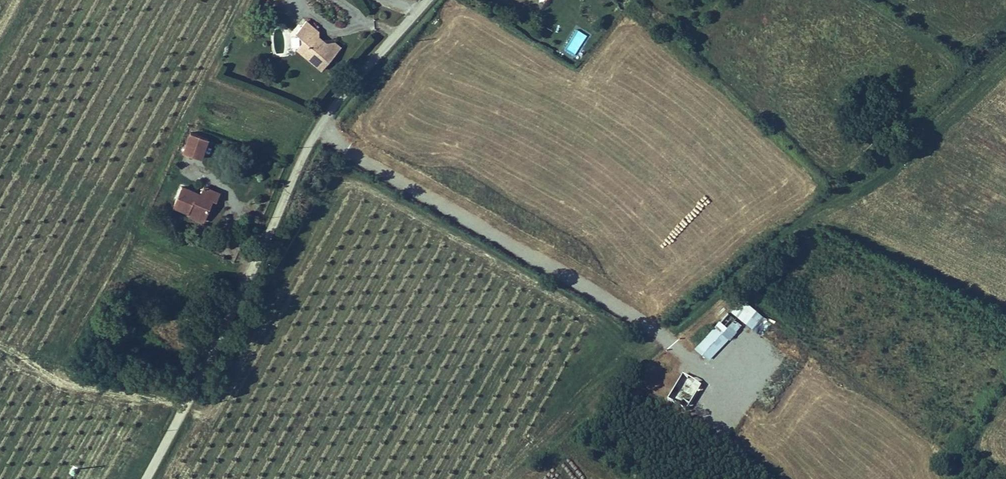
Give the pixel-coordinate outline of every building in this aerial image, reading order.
[(298,29),(299,35),(294,41),(319,62),(334,45),(323,36),(320,33),(317,37),(312,33),(311,29),(315,24),(303,13),(293,25),(298,29)] [(315,29),(315,24),(311,29),(312,33),(317,37),(320,33),(315,29)] [(331,35),(323,36),(334,45),(338,41),(331,35)] [(178,130),(172,150),(181,152),(190,133),(178,130)] [(190,155),(196,135),(190,133),(181,152),(190,155)] [(197,202),(204,203),(206,197),(210,198),(213,190),(195,184),(192,193),(173,187),(168,203),(195,208),(197,202)] [(167,207),(183,212),(183,209),(200,215),(204,203),(197,202),(195,208),(168,203),(167,207)] [(182,215),(199,220),(200,215),(183,209),(183,212),(182,215)] [(751,300),(742,311),(772,336),(781,326),(751,300)] [(705,348),(717,359),(749,326),(737,314),(705,348)] [(674,400),(693,412),(708,388),(689,376),(674,400)]
